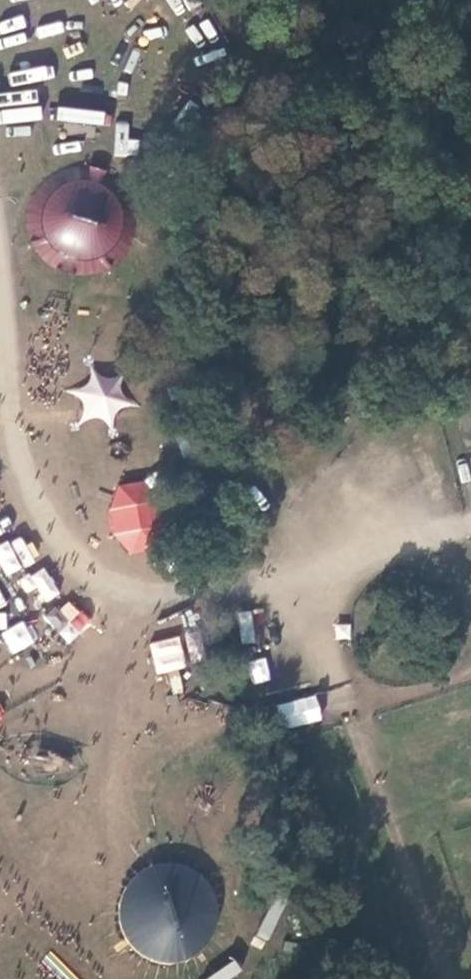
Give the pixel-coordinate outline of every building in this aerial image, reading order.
[(170,15),(199,7),(197,0),(166,0),(170,15)] [(103,205),(104,198),(40,181),(20,255),(105,278),(111,256),(115,257),(127,212),(103,205)] [(120,377),(102,377),(101,397),(119,398),(120,377)] [(109,486),(119,554),(163,548),(153,479),(109,486)] [(34,562),(21,536),(0,546),(0,562),(6,575),(34,562)] [(39,605),(59,594),(45,567),(25,577),(39,605)] [(45,619),(68,643),(90,623),(67,598),(45,619)] [(2,629),(9,652),(32,645),(25,622),(2,629)] [(156,674),(186,667),(178,635),(148,643),(156,674)] [(249,663),(255,683),(270,679),(265,658),(249,663)] [(281,729),(322,719),(315,695),(275,706),(281,729)] [(107,938),(194,971),(227,886),(190,872),(197,856),(146,836),(107,938)]
